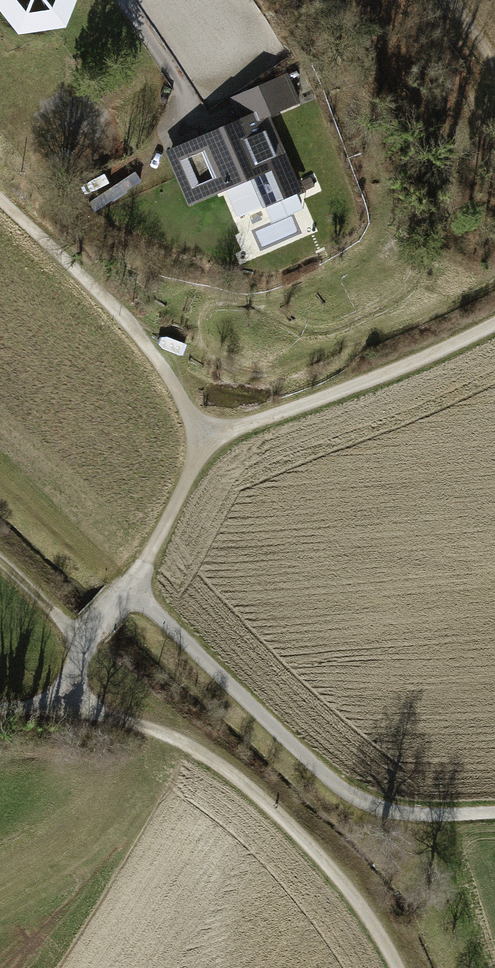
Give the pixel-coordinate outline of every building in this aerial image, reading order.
[(164,149),(188,202),(225,185),(238,213),(300,186),(267,110),(298,96),(286,69),(228,94),(238,117),(164,149)]
